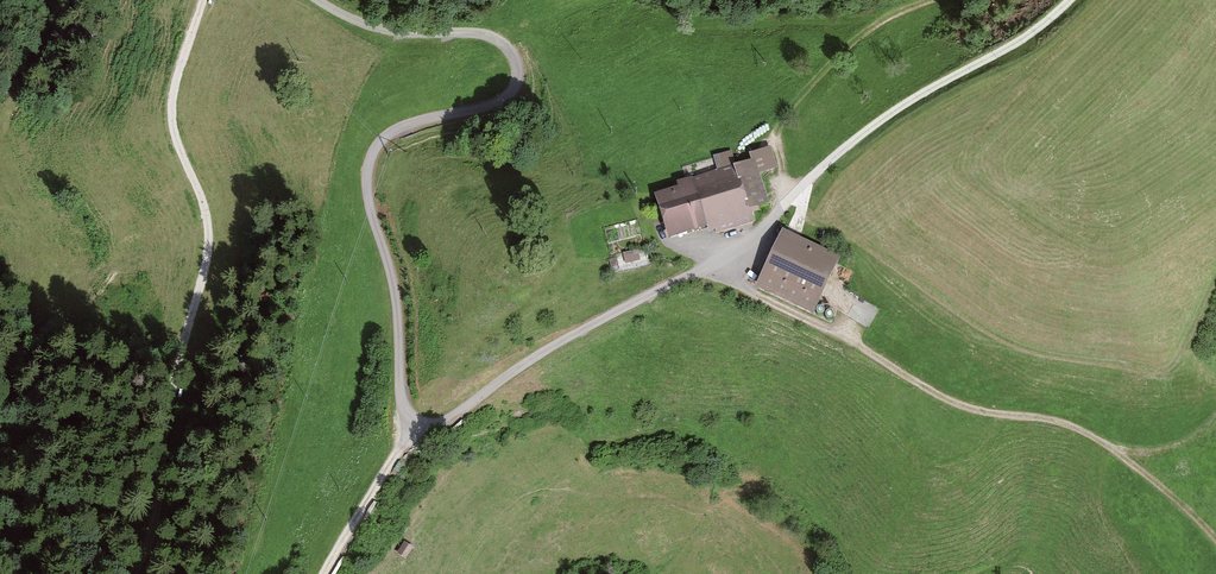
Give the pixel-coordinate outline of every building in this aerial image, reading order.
[(679,193),(652,200),(663,237),(705,225),(707,232),(750,220),(748,211),(770,205),(762,177),(779,173),(771,145),(743,153),(746,165),(676,184),(679,193)] [(838,254),(783,228),(755,286),(811,312),(838,254)] [(631,252),(619,254),(621,263),(632,261),(631,252)] [(414,547),(406,542),(400,553),(407,558),(414,547)]
